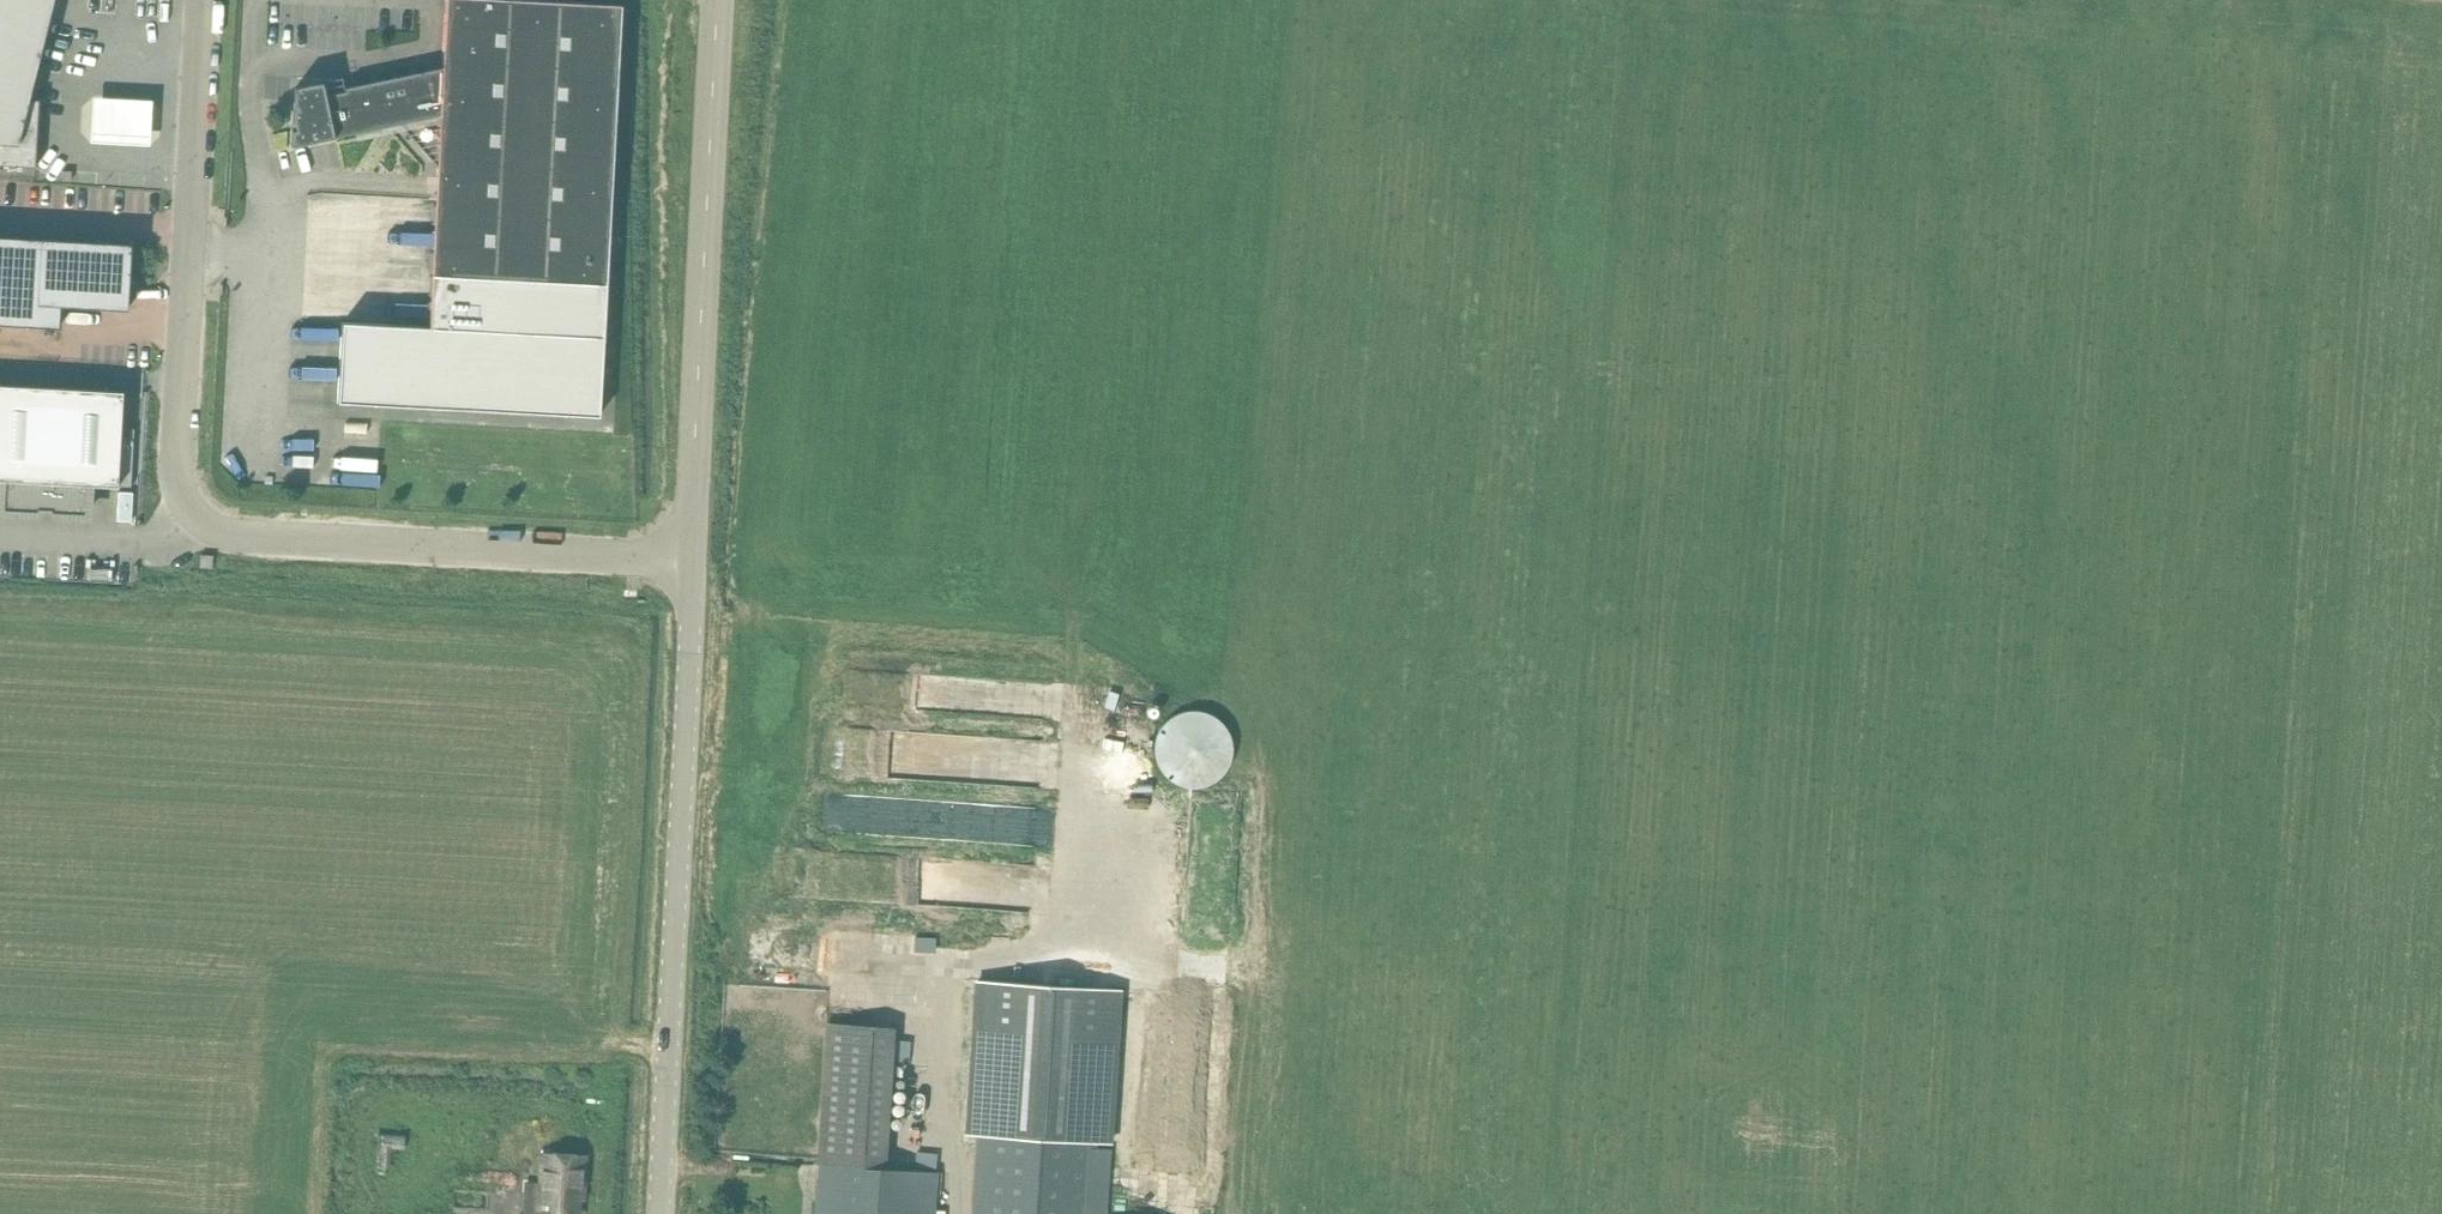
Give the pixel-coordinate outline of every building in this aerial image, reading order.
[(37,170),(41,104),(32,104),(59,0),(0,0),(0,168),(37,170)] [(432,327),(342,323),(338,403),(599,416),(621,5),(518,0),(446,0),(443,67),(344,88),(345,92),(326,96),(323,82),(295,88),(293,123),(295,123),(296,130),(293,131),(292,147),(400,124),(400,125),(437,167),(436,199),(439,199),(432,327)] [(150,107),(92,104),(90,148),(148,151),(150,107)] [(42,240),(0,237),(0,325),(59,328),(60,306),(38,305),(42,240)] [(131,244),(42,240),(38,305),(60,306),(127,310),(131,244)] [(7,481),(7,488),(6,507),(33,509),(33,513),(38,513),(38,509),(50,510),(50,513),(55,514),(55,510),(83,512),(84,492),(84,485),(118,487),(123,392),(0,385),(0,481),(7,481)] [(968,1134),(977,1135),(972,1213),(1104,1213),(1108,1148),(1097,1147),(1097,1142),(1109,1143),(1118,989),(978,980),(968,1134)] [(936,1180),(886,1176),(892,1088),(897,1028),(828,1023),(816,1213),(934,1213),(936,1180)] [(375,1168),(391,1168),(391,1147),(405,1148),(405,1133),(375,1132),(375,1168)] [(578,1186),(582,1186),(584,1156),(560,1155),(542,1154),(541,1172),(543,1172),(541,1213),(576,1213),(578,1186)]
